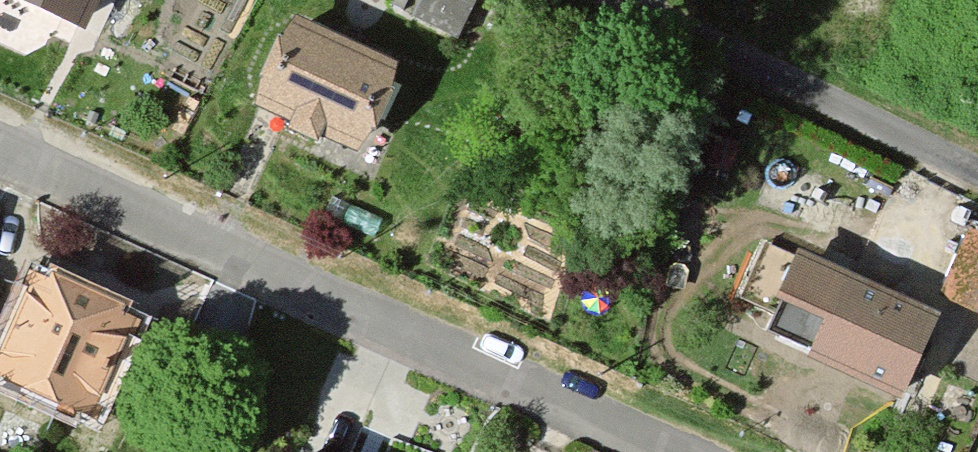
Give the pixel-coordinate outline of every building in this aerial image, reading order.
[(86,26),(98,0),(27,0),(86,26)] [(391,2),(459,35),(476,0),(392,0),(391,2)] [(394,66),(291,21),(255,102),(289,117),(283,130),(315,145),(320,133),(358,149),(394,66)] [(968,230),(940,291),(977,309),(977,234),(968,230)] [(904,399),(942,313),(798,250),(779,294),(785,296),(771,327),(813,346),(808,357),(904,399)] [(29,275),(0,338),(0,373),(96,416),(138,324),(29,275)]
